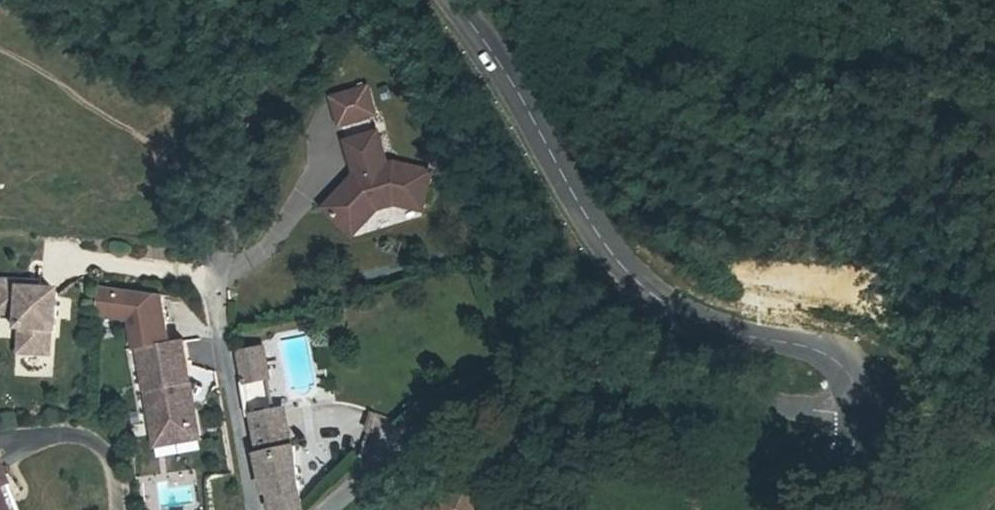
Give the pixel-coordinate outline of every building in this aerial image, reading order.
[(371,81),(331,95),(342,129),(382,115),(371,81)] [(351,186),(328,210),(349,230),(361,217),(380,211),(397,207),(424,213),(433,175),(396,166),(381,140),(349,145),(355,185),(351,186)] [(380,211),(361,217),(349,230),(356,237),(380,211)] [(17,270),(12,302),(33,306),(30,321),(34,321),(31,345),(61,349),(65,327),(69,328),(76,289),(55,285),(46,283),(47,275),(17,270)] [(47,275),(46,283),(55,285),(57,277),(47,275)] [(197,339),(151,346),(164,432),(206,426),(199,381),(204,381),(197,339)] [(268,351),(242,354),(243,371),(269,369),(268,351)] [(269,369),(243,371),(244,385),(270,383),(269,369)] [(212,437),(204,381),(199,381),(206,426),(164,432),(165,444),(212,437)] [(262,457),(291,451),(283,413),(252,419),(262,457)] [(16,468),(5,442),(0,444),(0,509),(14,509),(21,507),(11,479),(16,468)] [(279,509),(305,509),(296,451),(291,451),(262,457),(268,494),(275,493),(279,509)] [(454,493),(441,500),(446,509),(475,509),(468,494),(454,493)]
